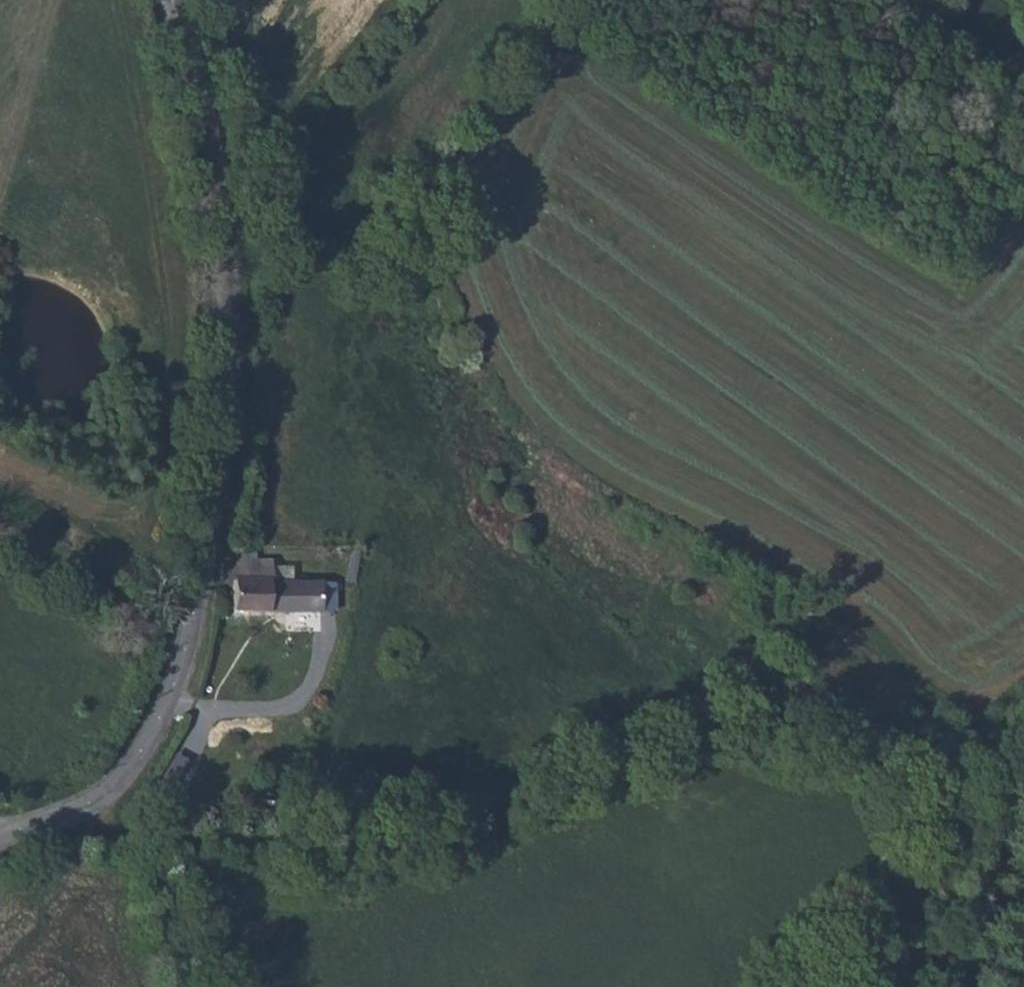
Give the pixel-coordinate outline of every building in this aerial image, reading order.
[(277,562),(234,562),(228,586),(246,585),(245,613),(338,612),(339,585),(279,584),(277,562)]
